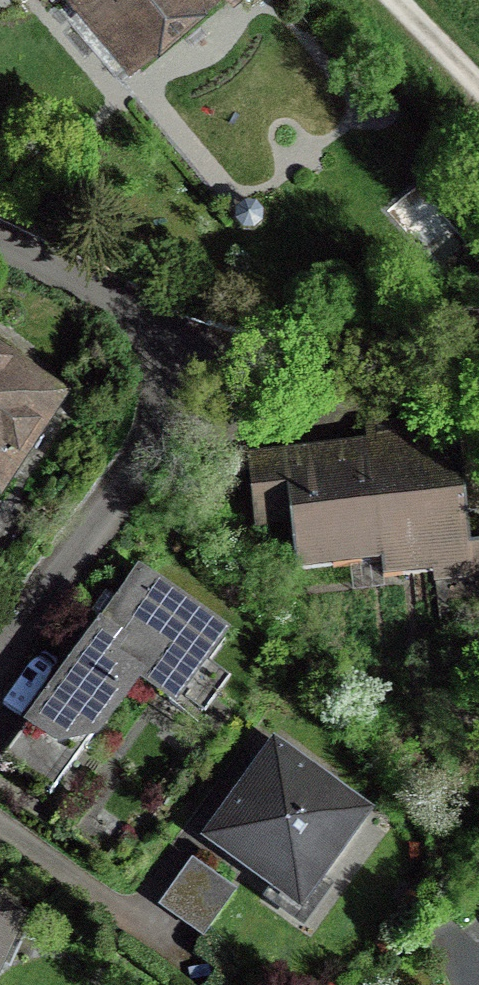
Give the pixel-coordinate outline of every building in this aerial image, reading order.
[(142,74),(229,0),(79,0),(142,74)] [(0,345),(0,499),(72,388),(0,345)] [(467,551),(454,436),(413,441),(367,446),(365,447),(367,462),(338,465),(284,472),(281,472),(282,476),(293,575),(379,566),(380,581),(382,581),(436,574),(434,555),(467,551)] [(281,472),(284,472),(282,458),(248,461),(250,479),(282,476),(281,472)] [(42,704),(90,739),(150,656),(185,682),(219,635),(135,575),(107,614),(42,704)] [(358,819),(273,757),(211,843),(278,891),(295,866),(314,880),(358,819)] [(189,865),(157,910),(199,940),(231,895),(189,865)] [(11,927),(4,924),(15,901),(0,894),(0,950),(11,927)]
